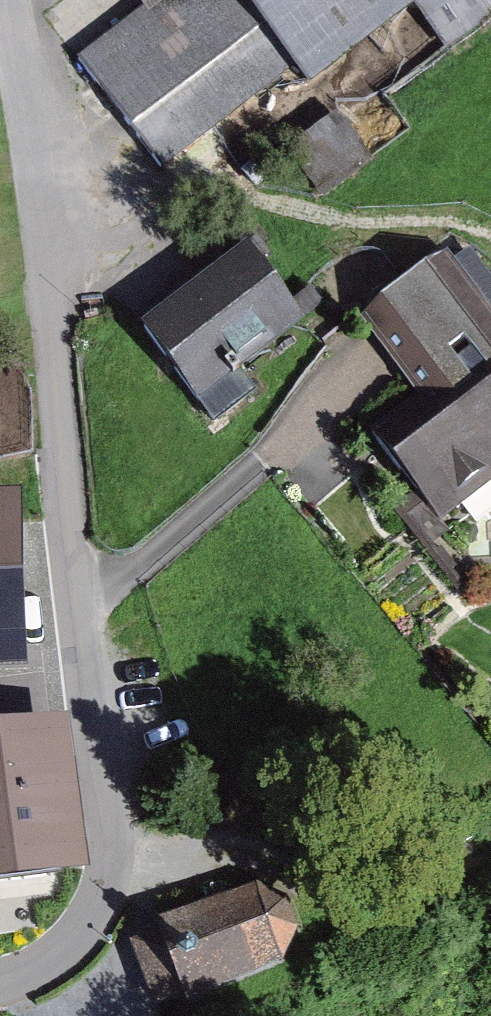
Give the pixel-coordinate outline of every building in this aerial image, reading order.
[(142,9),(78,58),(162,168),(294,68),(309,87),(415,6),(448,48),(490,15),(490,0),(135,0),(142,9)] [(322,197),(373,160),(339,113),(287,150),(322,197)] [(469,250),(463,254),(456,246),(358,321),(417,397),(370,432),(416,492),(393,510),(425,551),(448,533),(439,522),(490,482),(490,279),(469,250)] [(257,393),(240,370),(304,322),(250,249),(143,328),(215,425),(257,393)] [(24,676),(21,498),(0,499),(0,677),(24,676)] [(87,878),(68,721),(0,729),(0,889),(87,878)] [(186,1007),(284,969),(298,933),(284,897),(253,886),(154,923),(158,932),(129,943),(154,1008),(183,997),(186,1007)]
